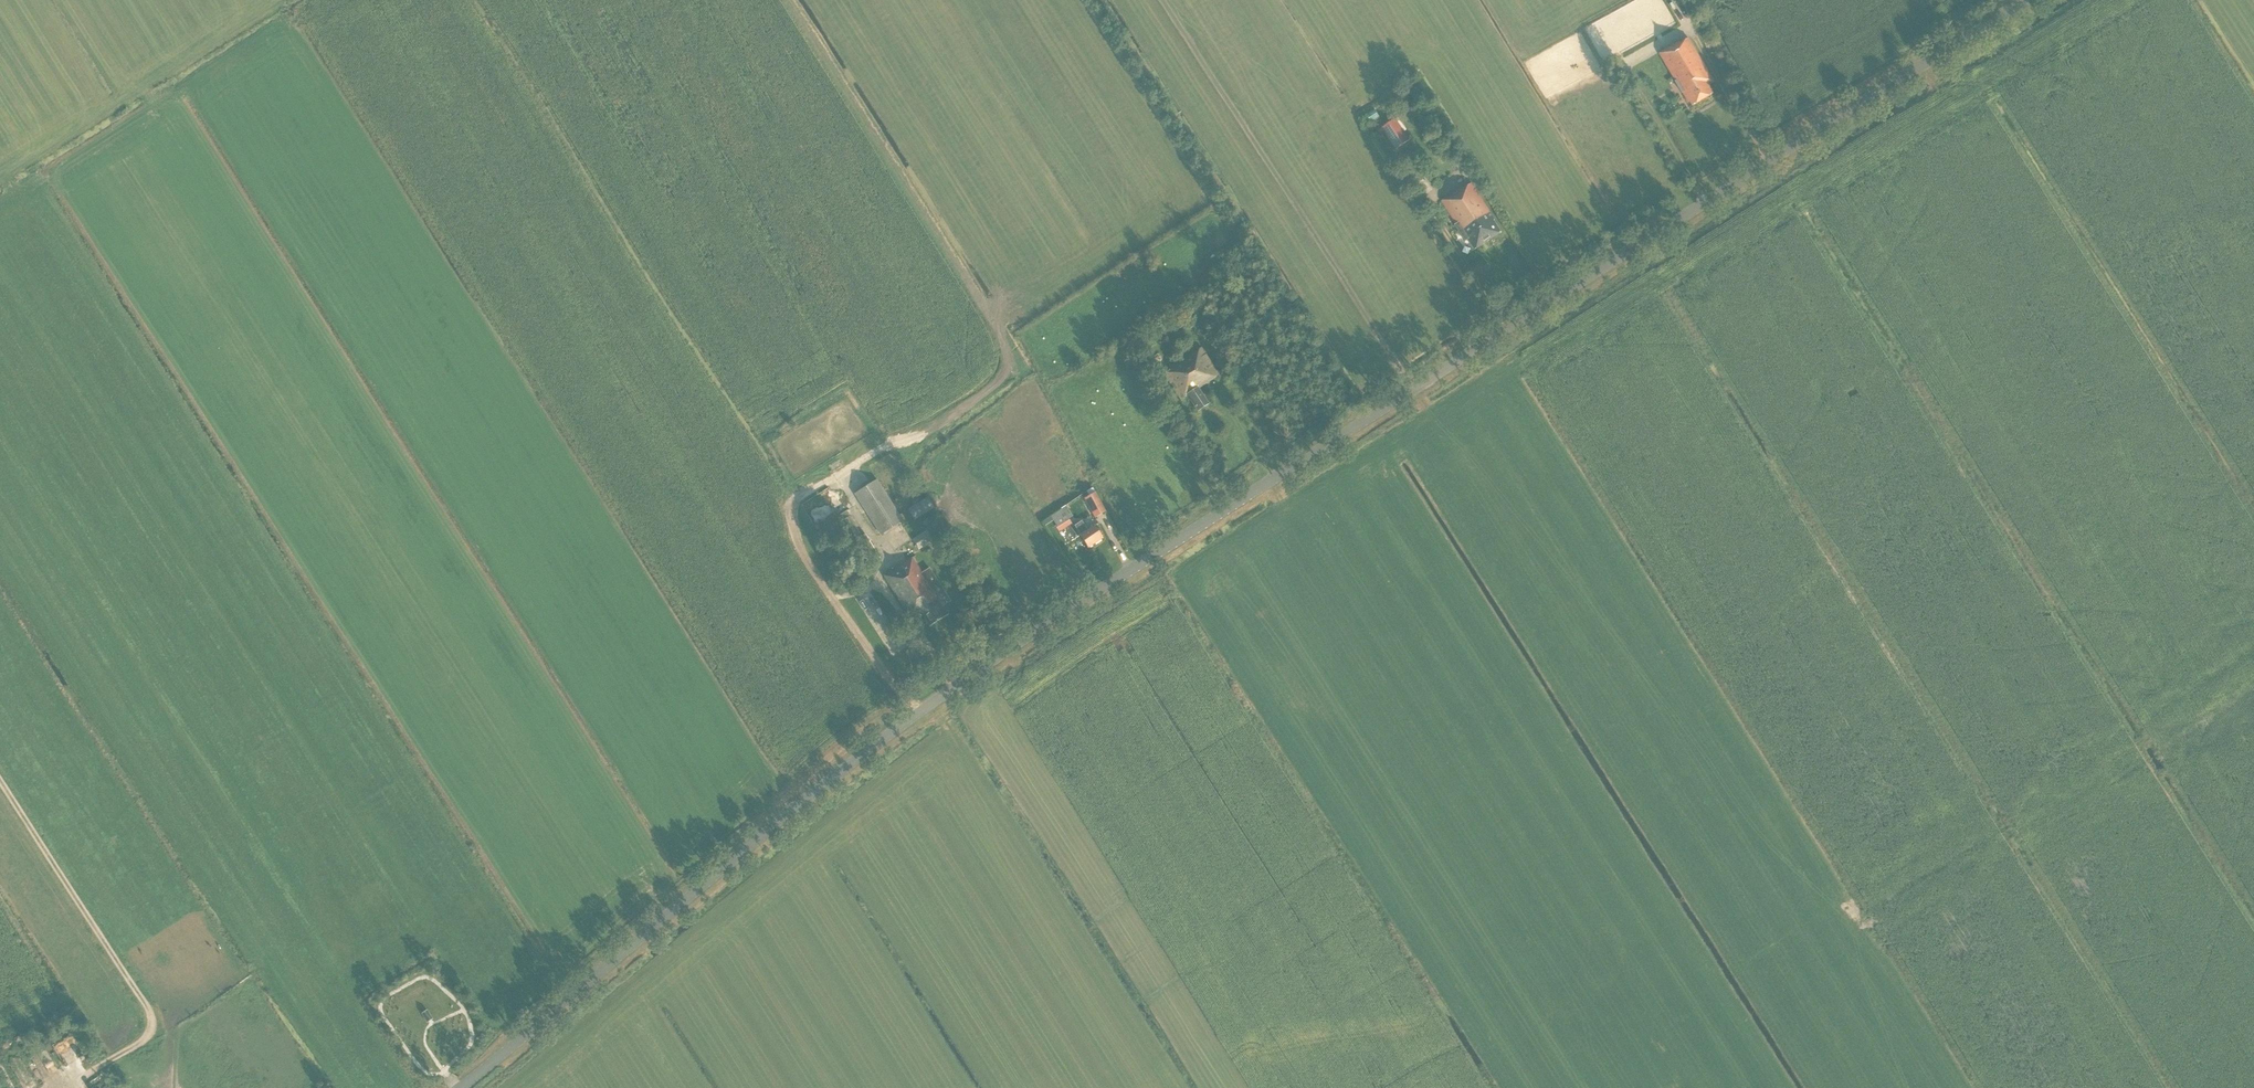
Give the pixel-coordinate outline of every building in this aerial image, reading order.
[(1651,9),(1639,14),(1643,22),(1655,17),(1651,9)] [(1694,24),(1688,13),(1681,17),(1687,28),(1694,24)] [(1693,106),(1713,93),(1708,83),(1713,80),(1689,38),(1681,43),(1680,41),(1660,53),(1689,102),(1690,101),(1693,106)] [(1410,139),(1395,119),(1382,128),(1392,142),(1388,145),(1392,152),(1410,139)] [(1465,169),(1474,181),(1478,178),(1465,160),(1456,167),(1460,172),(1465,169)] [(1475,250),(1501,232),(1493,220),(1494,219),(1471,184),(1462,190),(1461,187),(1441,202),(1461,231),(1461,230),(1475,250)] [(1188,396),(1199,411),(1209,404),(1198,389),(1219,375),(1201,347),(1164,373),(1181,401),(1188,396)] [(854,494),(881,535),(903,522),(876,480),(854,494)] [(1085,498),(1095,517),(1105,511),(1095,493),(1085,498)] [(914,520),(931,510),(934,508),(928,498),(908,509),(914,520)] [(1066,507),(1051,517),(1053,520),(1052,520),(1058,528),(1056,529),(1058,532),(1071,523),(1068,519),(1072,516),(1066,507)] [(847,511),(836,517),(842,528),(838,530),(847,544),(851,542),(867,568),(881,560),(865,534),(861,536),(849,517),(850,516),(847,511)] [(1080,535),(1089,548),(1103,539),(1094,526),(1087,530),(1082,522),(1075,526),(1080,535)] [(913,539),(919,549),(932,540),(926,530),(913,539)] [(920,610),(930,626),(949,614),(913,558),(883,576),(909,616),(920,610)] [(1024,632),(1013,640),(1018,647),(1029,639),(1024,632)] [(427,1010),(422,1014),(427,1022),(432,1019),(427,1010)] [(51,1043),(56,1053),(75,1043),(70,1032),(51,1043)] [(47,1050),(32,1054),(35,1066),(50,1062),(47,1050)] [(84,1055),(81,1057),(76,1050),(69,1055),(74,1061),(77,1059),(83,1068),(90,1063),(84,1055)] [(42,1087),(51,1087),(53,1083),(46,1080),(42,1087)]
